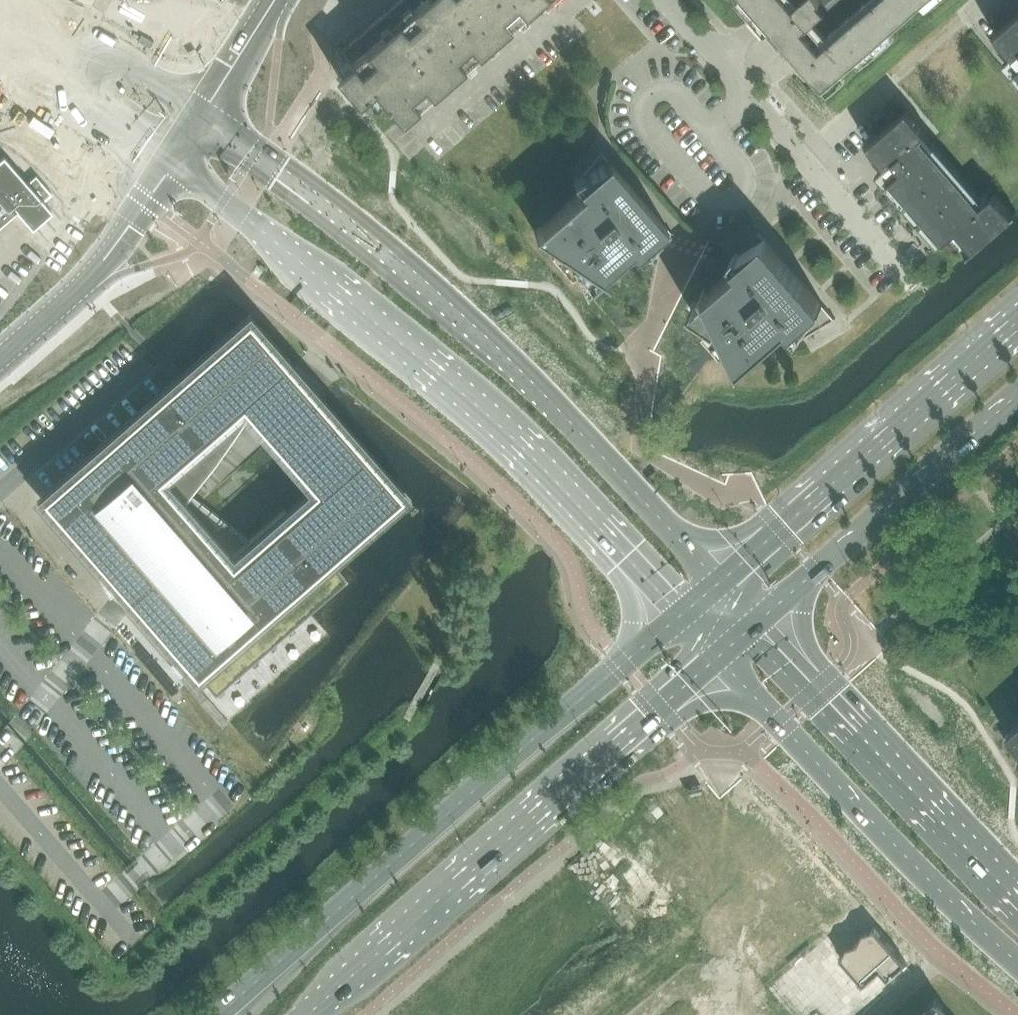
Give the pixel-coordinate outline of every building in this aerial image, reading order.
[(338,52),(339,53),(340,53),(342,64),(349,76),(367,93),(373,88),(401,120),(538,0),(399,0),(338,52)] [(773,33),(822,89),(925,0),(744,0),(773,33)] [(994,34),(1017,61),(1017,13),(994,34)] [(943,240),(952,233),(956,229),(972,247),(967,251),(969,253),(1017,211),(1015,211),(1013,211),(993,193),(983,200),(981,204),(921,135),(926,131),(907,110),(868,144),(894,174),(889,179),(943,240)] [(534,229),(534,231),(560,248),(570,260),(584,289),(585,288),(585,287),(632,246),(638,239),(645,248),(653,243),(672,232),(672,231),(671,231),(665,225),(666,224),(665,223),(664,224),(608,160),(609,159),(609,158),(608,159),(602,153),(603,152),(602,151),(576,183),(582,189),(535,230),(534,229)] [(17,211),(32,229),(52,212),(43,202),(51,194),(41,183),(33,190),(3,156),(0,159),(0,225),(17,211)] [(692,309),(691,308),(691,309),(713,324),(730,345),(741,367),(742,367),(742,366),(788,325),(800,338),(800,339),(836,318),(835,317),(834,317),(822,304),(823,303),(822,302),(821,303),(765,239),(766,238),(765,237),(765,238),(759,231),(760,230),(759,230),(754,236),(739,254),(746,262),(692,309)] [(214,340),(180,371),(173,377),(161,388),(44,488),(34,497),(188,673),(196,682),(203,676),(216,691),(309,614),(349,579),(334,561),(410,495),(249,310),(223,332),(218,328),(214,340)] [(1007,734),(1017,746),(1017,724),(1007,734)] [(612,830),(543,882),(621,989),(692,937),(612,830)] [(803,850),(735,909),(792,974),(860,915),(803,850)] [(834,956),(798,986),(821,1013),(837,999),(844,1008),(862,991),(834,956)] [(940,1009),(944,1006),(937,997),(928,1004),(931,1007),(922,1014),(946,1014),(940,1009)] [(660,1014),(678,1014),(669,1006),(660,1014)]
